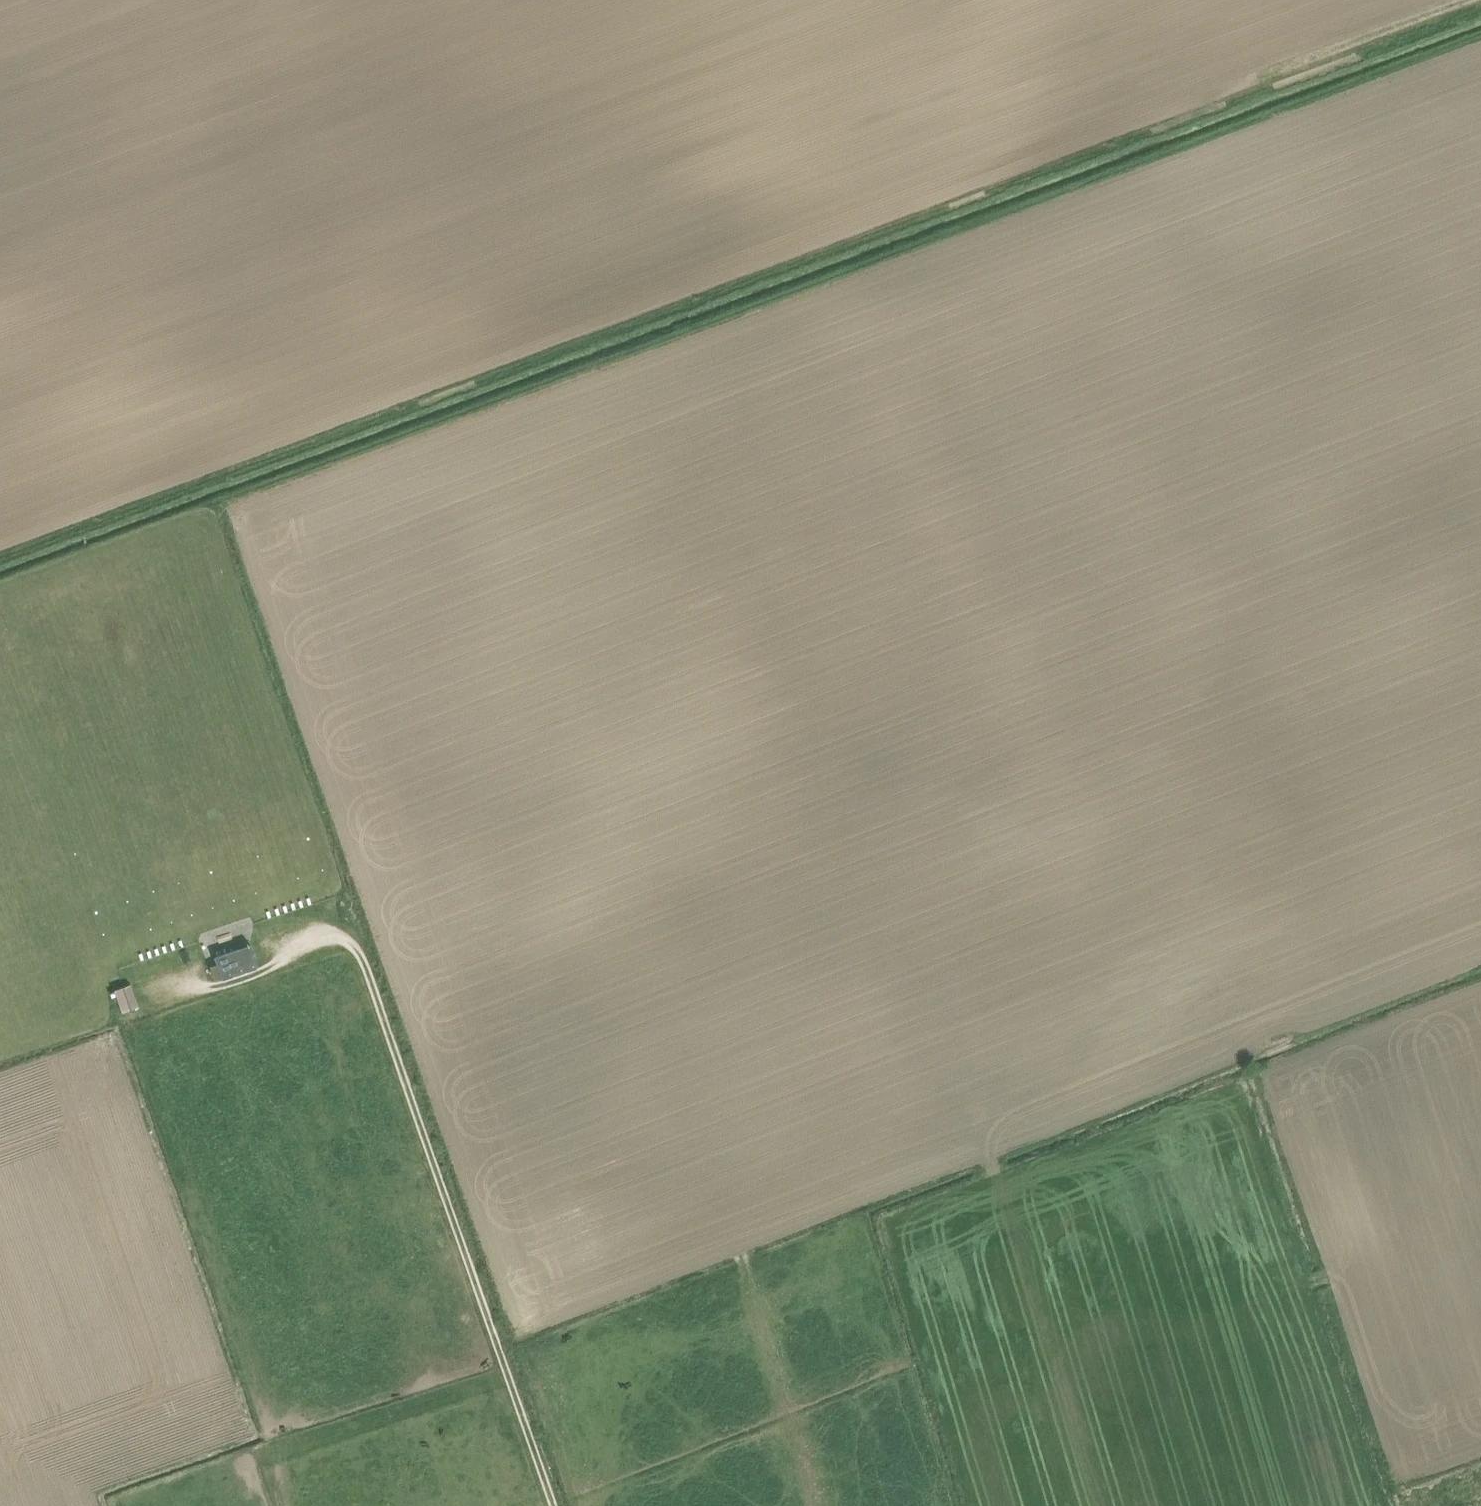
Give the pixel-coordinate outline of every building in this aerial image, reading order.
[(250,943),(216,955),(218,962),(223,976),(224,978),(258,966),(250,943)] [(218,962),(210,965),(216,979),(223,976),(218,962)] [(131,982),(115,988),(123,1010),(139,1005),(131,982)]
